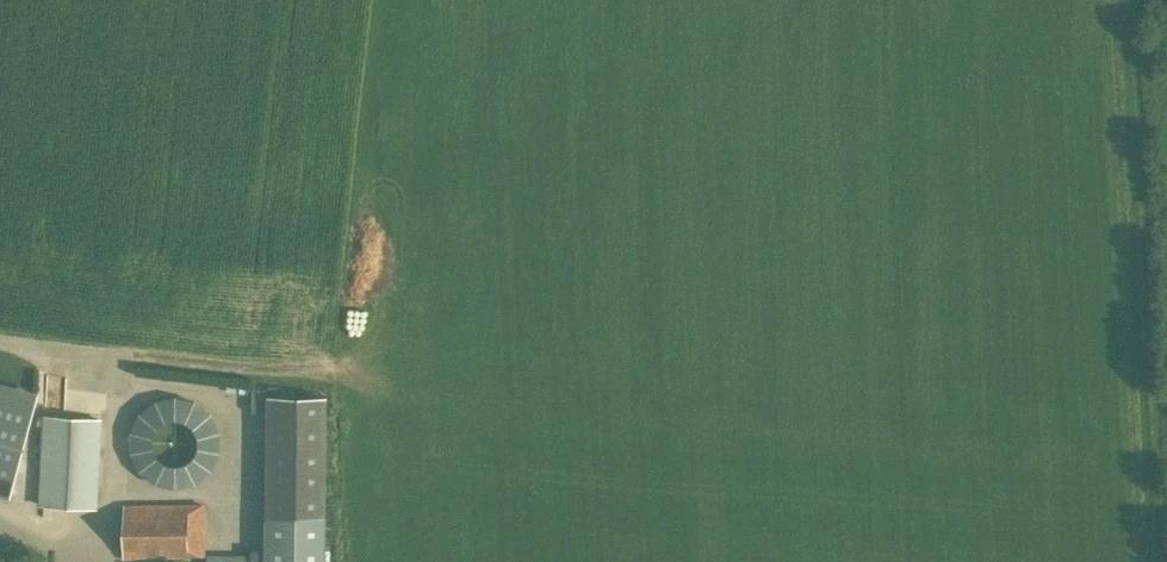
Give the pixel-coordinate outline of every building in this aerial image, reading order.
[(12,497),(40,392),(0,381),(0,494),(12,497)] [(125,420),(155,493),(231,462),(200,389),(125,420)] [(266,561),(325,561),(327,395),(266,395),(266,561)] [(45,415),(40,505),(97,507),(102,418),(45,415)] [(205,503),(124,503),(123,559),(188,557),(188,556),(204,556),(205,503)]
